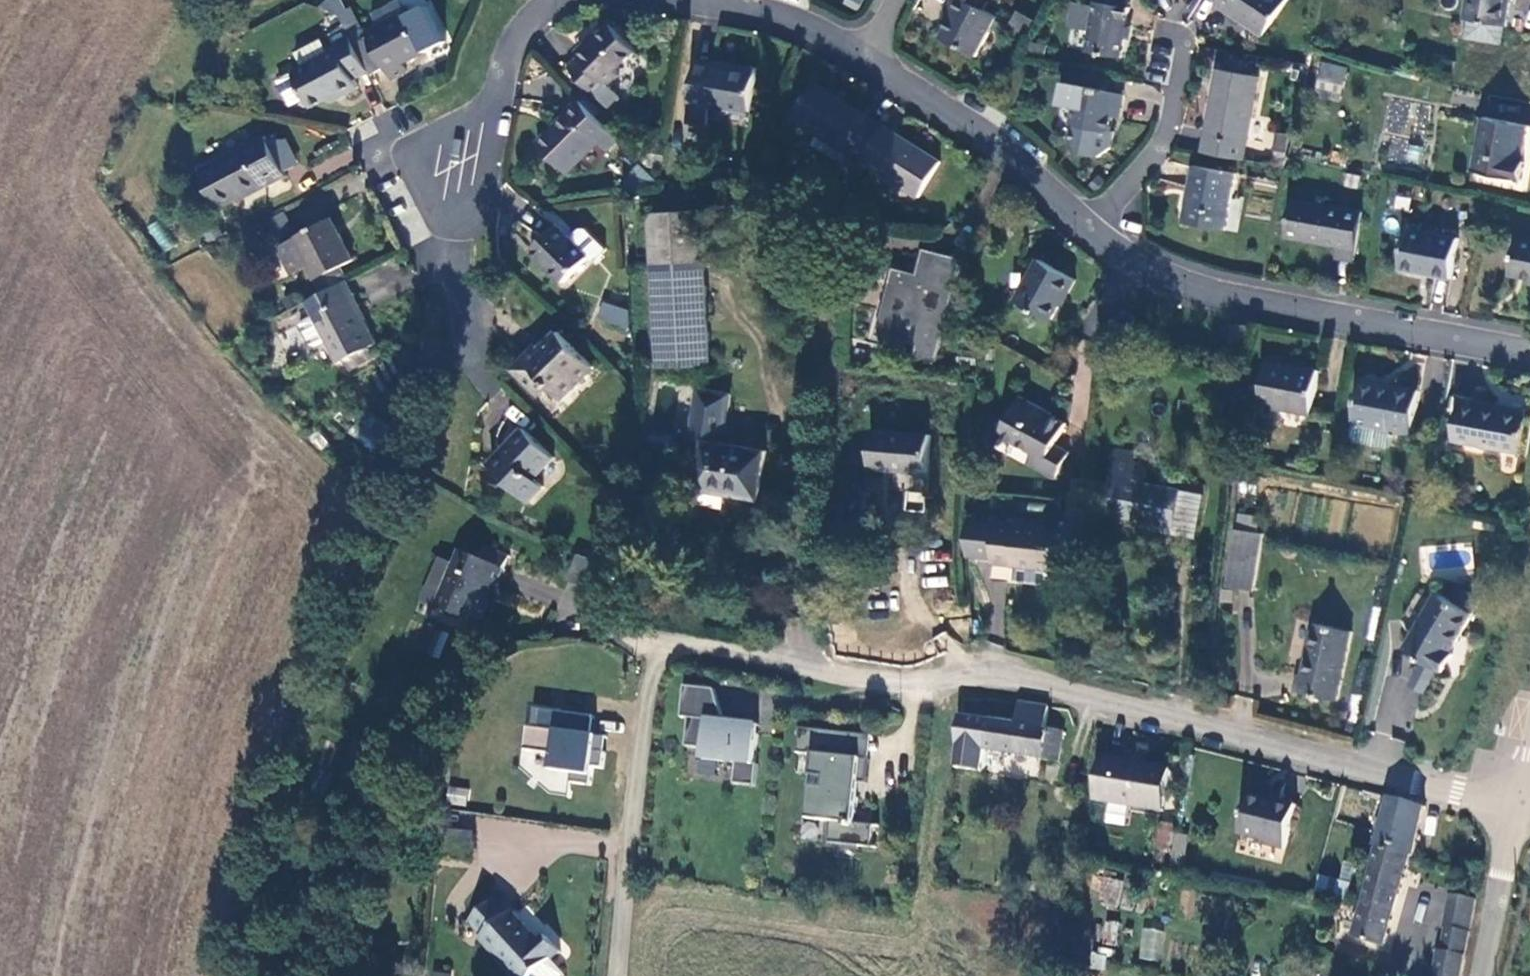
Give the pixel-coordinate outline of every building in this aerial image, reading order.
[(984,48),(1006,10),(988,0),(956,0),(951,12),(954,22),(947,31),(984,48)] [(1078,21),(1097,25),(1095,44),(1130,51),(1137,2),(1130,0),(1103,0),(1103,1),(1098,0),(1082,0),(1078,21)] [(1269,29),(1286,0),(1220,0),(1269,29)] [(1470,13),(1473,13),(1511,20),(1514,0),(1472,0),(1470,13)] [(376,18),(361,25),(381,62),(394,56),(400,69),(417,60),(413,53),(438,42),(418,3),(379,22),(376,18)] [(1021,34),(1029,19),(1015,11),(1006,26),(1021,34)] [(1508,38),(1511,20),(1473,13),(1469,31),(1508,38)] [(619,17),(576,53),(602,82),(644,47),(619,17)] [(348,37),(303,59),(323,94),(351,79),(353,85),(370,78),(366,67),(381,62),(361,25),(345,31),(348,37)] [(1035,39),(1031,52),(1046,55),(1047,41),(1035,39)] [(1320,87),(1345,91),(1351,56),(1326,52),(1320,87)] [(706,54),(696,108),(714,115),(718,95),(756,102),(764,59),(739,53),(738,62),(706,54)] [(1205,142),(1249,151),(1264,71),(1221,62),(1205,142)] [(866,152),(891,117),(825,71),(793,117),(858,163),(866,152)] [(1132,88),(1087,79),(1079,119),(1085,119),(1081,134),(1088,144),(1110,148),(1120,141),(1121,125),(1117,124),(1122,103),(1129,104),(1132,88)] [(626,129),(586,88),(546,132),(576,159),(605,130),(616,140),(626,129)] [(1478,164),(1525,174),(1529,149),(1529,122),(1488,114),(1478,164)] [(946,156),(891,117),(866,152),(922,191),(946,156)] [(277,127),(209,159),(231,206),(299,174),(277,127)] [(1285,157),(1287,134),(1276,133),(1273,156),(1285,157)] [(1419,164),(1422,148),(1405,144),(1402,161),(1419,164)] [(353,165),(350,146),(321,150),(324,169),(353,165)] [(668,173),(650,153),(636,179),(668,173)] [(1200,162),(1190,216),(1233,223),(1243,170),(1200,162)] [(1365,205),(1300,192),(1291,235),(1356,248),(1365,205)] [(712,202),(659,206),(663,256),(716,253),(712,202)] [(321,253),(333,279),(354,268),(362,268),(353,254),(365,248),(350,222),(345,224),(338,210),(290,234),(303,261),(321,253)] [(570,216),(543,239),(573,273),(600,249),(570,216)] [(1419,217),(1409,260),(1454,271),(1464,227),(1419,217)] [(145,232),(167,252),(177,241),(154,221),(145,232)] [(896,229),(868,221),(861,246),(889,254),(896,229)] [(1513,268),(1529,272),(1529,236),(1520,234),(1513,268)] [(908,355),(938,362),(962,260),(925,251),(918,281),(889,274),(876,329),(912,337),(908,355)] [(1046,251),(1022,292),(1059,313),(1082,272),(1046,251)] [(667,358),(717,355),(712,257),(662,259),(667,358)] [(316,289),(349,350),(387,329),(354,268),(333,279),(316,289)] [(598,324),(628,326),(630,307),(600,304),(598,324)] [(547,336),(523,360),(545,381),(556,371),(572,383),(587,366),(590,369),(604,356),(571,322),(551,340),(547,336)] [(1272,352),(1265,396),(1311,404),(1319,361),(1272,352)] [(1368,373),(1356,432),(1398,440),(1401,423),(1409,381),(1368,373)] [(707,380),(698,429),(714,432),(732,435),(741,386),(707,380)] [(1409,381),(1401,423),(1415,426),(1423,384),(1409,381)] [(1050,401),(1028,389),(1005,433),(1045,455),(1038,467),(1058,478),(1072,451),(1058,443),(1069,424),(1044,411),(1050,401)] [(1459,430),(1525,442),(1529,415),(1529,402),(1467,390),(1459,430)] [(533,417),(497,454),(537,492),(552,475),(545,467),(564,447),(533,417)] [(882,419),(878,457),(934,463),(938,424),(882,419)] [(732,435),(714,432),(706,480),(765,490),(773,442),(732,435)] [(1123,440),(1112,505),(1148,514),(1150,506),(1179,513),(1186,482),(1151,473),(1153,455),(1140,453),(1141,443),(1123,440)] [(1201,530),(1209,486),(1186,482),(1179,513),(1177,525),(1201,530)] [(905,492),(904,510),(923,512),(925,493),(905,492)] [(1177,525),(1179,513),(1150,506),(1148,514),(1147,520),(1177,525)] [(1064,519),(989,510),(984,554),(1059,563),(1064,519)] [(1232,575),(1259,580),(1269,524),(1242,519),(1232,575)] [(448,594),(490,611),(499,588),(494,585),(500,570),(507,573),(519,544),(496,533),(490,546),(470,538),(465,553),(450,549),(440,573),(454,578),(448,594)] [(619,551),(593,543),(586,567),(613,575),(619,551)] [(572,553),(567,579),(582,582),(587,556),(572,553)] [(1456,642),(1467,625),(1478,605),(1441,584),(1408,640),(1448,663),(1458,644),(1456,642)] [(1340,689),(1356,622),(1315,612),(1298,679),(1340,689)] [(742,778),(763,780),(765,758),(762,757),(765,728),(757,718),(742,716),(742,712),(731,711),(723,683),(692,680),(689,711),(697,712),(694,740),(712,742),(711,753),(744,757),(742,778)] [(1048,725),(1051,704),(1021,700),(1018,720),(965,712),(958,762),(983,766),(986,747),(1061,758),(1066,727),(1048,725)] [(602,716),(541,710),(536,757),(557,759),(556,770),(598,774),(598,770),(612,771),(614,743),(600,733),(602,716)] [(861,727),(808,722),(805,746),(820,748),(816,799),(824,799),(823,814),(838,815),(837,837),(878,841),(878,818),(860,816),(864,791),(858,774),(876,774),(876,753),(860,753),(861,727)] [(1100,797),(1163,806),(1170,761),(1107,752),(1100,797)] [(446,803),(467,805),(468,788),(448,786),(446,803)] [(1246,826),(1287,836),(1297,795),(1256,786),(1246,826)] [(1394,801),(1379,849),(1413,858),(1427,810),(1394,801)] [(1168,817),(1164,835),(1176,837),(1180,819),(1168,817)] [(1353,938),(1387,948),(1413,858),(1379,849),(1353,938)] [(1117,908),(1122,880),(1100,876),(1095,904),(1117,908)] [(1462,973),(1475,921),(1481,889),(1456,884),(1450,916),(1452,917),(1447,939),(1444,938),(1437,968),(1462,973)] [(514,975),(530,975),(557,951),(544,937),(538,943),(497,900),(471,924),(482,937),(479,940),(514,975)] [(1117,944),(1118,921),(1100,920),(1099,943),(1117,944)] [(1162,961),(1166,930),(1142,928),(1139,958),(1162,961)]
